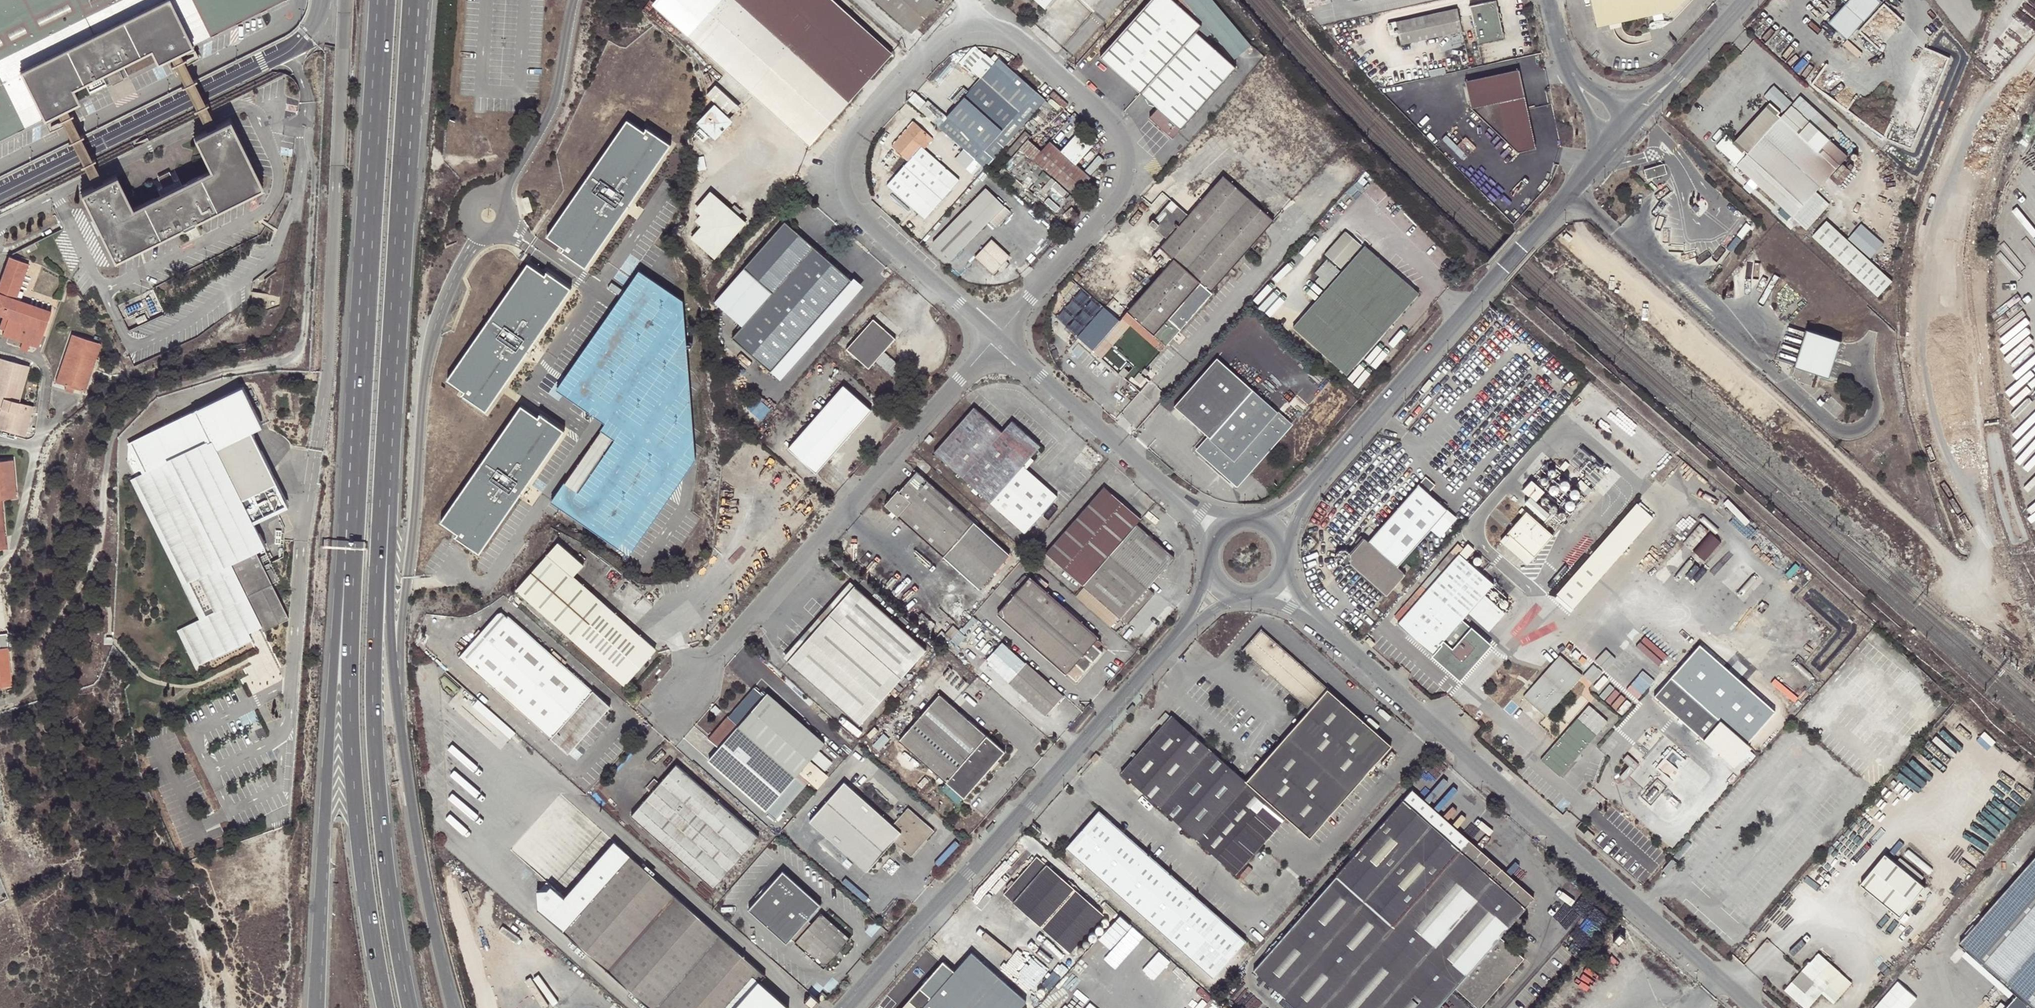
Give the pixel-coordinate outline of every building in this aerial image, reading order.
[(38,115),(53,107),(65,101),(71,99),(64,85),(93,71),(100,84),(121,74),(115,61),(144,46),(150,60),(165,52),(174,48),(275,0),(0,0),(0,136),(38,115)] [(812,143),(891,56),(832,0),(656,0),(653,4),(733,73),(812,143)] [(912,34),(939,3),(936,0),(874,0),(912,34)] [(1052,0),(1035,0),(1044,8),(1052,0)] [(1157,108),(1180,129),(1235,67),(1195,31),(1201,25),(1172,0),(1150,0),(1100,57),(1140,93),(1157,108)] [(1331,0),(1304,0),(1306,10),(1332,4),(1331,0)] [(1598,27),(1617,22),(1675,10),(1683,0),(1592,0),(1598,27)] [(1849,39),(1883,1),(1882,0),(1843,0),(1847,3),(1830,21),(1849,39)] [(1496,1),(1492,2),(1499,35),(1477,39),(1478,46),(1505,41),(1501,24),(1502,23),(1500,14),(1499,14),(1496,1)] [(1469,7),(1477,39),(1499,35),(1492,2),(1469,7)] [(1462,33),(1458,10),(1397,23),(1402,47),(1462,33)] [(174,48),(165,52),(202,128),(212,123),(174,48)] [(998,58),(969,91),(963,98),(945,117),(993,159),(1045,99),(1006,64),(998,58)] [(1528,108),(1520,72),(1467,84),(1472,109),(1519,154),(1537,150),(1528,108)] [(729,110),(734,104),(737,100),(716,81),(707,91),(729,110)] [(959,94),(963,98),(969,91),(965,88),(959,94)] [(1052,90),(1049,95),(1064,108),(1066,106),(1068,103),(1052,90)] [(65,101),(53,107),(91,182),(103,176),(65,101)] [(728,111),(725,107),(723,106),(721,104),(719,104),(717,103),(714,103),(712,104),(710,105),(708,106),(706,107),(705,109),(704,111),(703,114),(703,116),(703,118),(703,121),(704,123),(706,125),(707,126),(709,127),(711,128),(713,129),(716,129),(718,129),(720,128),(722,127),(724,126),(726,124),(727,122),(728,120),(729,118),(729,115),(728,113),(728,111)] [(1792,107),(1782,117),(1770,106),(1737,144),(1748,154),(1737,165),(1806,230),(1829,205),(1815,192),(1829,177),(1842,162),(1848,157),(1792,107)] [(1157,108),(1148,118),(1172,138),(1175,134),(1180,129),(1157,108)] [(985,168),(993,159),(945,117),(937,125),(985,168)] [(87,184),(119,253),(255,186),(222,118),(212,123),(202,128),(186,135),(202,168),(179,179),(181,182),(175,184),(167,169),(146,179),(153,195),(147,198),(146,196),(124,206),(108,174),(103,176),(91,182),(87,184)] [(640,129),(628,121),(547,236),(564,248),(562,251),(586,268),(625,212),(621,210),(629,200),(632,202),(671,146),(647,129),(645,132),(643,131),(640,129)] [(958,181),(923,149),(921,147),(930,136),(913,121),(892,146),(909,161),(887,185),(924,219),(958,181)] [(1084,123),(1060,150),(1076,164),(1100,137),(1084,123)] [(1553,144),(1561,143),(1559,128),(1552,128),(1553,144)] [(1031,136),(1025,131),(1005,154),(1010,159),(998,172),(1019,192),(1025,186),(1054,212),(1056,215),(1090,177),(1076,164),(1060,150),(1050,141),(1033,160),(1020,148),(1031,136)] [(933,138),(930,136),(921,147),(923,149),(933,138)] [(1837,185),(1851,171),(1842,162),(1829,177),(1837,185)] [(1661,165),(1643,170),(1646,180),(1647,180),(1647,181),(1652,180),(1651,179),(1664,175),(1661,165)] [(1095,349),(1092,352),(1117,374),(1127,364),(1139,374),(1212,293),(1210,291),(1273,220),(1223,176),(1187,215),(1176,206),(1171,211),(1165,206),(1153,221),(1151,220),(1147,224),(1153,230),(1154,229),(1166,240),(1159,248),(1172,259),(1121,318),(1095,349)] [(951,260),(990,221),(995,227),(1010,211),(985,188),(933,242),(951,260)] [(528,196),(521,199),(526,214),(533,212),(528,196)] [(695,240),(714,255),(741,224),(735,218),(729,212),(710,196),(698,210),(705,216),(700,222),(706,227),(695,240)] [(1165,206),(1171,211),(1176,206),(1171,201),(1165,206)] [(732,209),(729,212),(735,218),(738,214),(732,209)] [(1748,218),(1741,225),(1748,232),(1755,225),(1748,218)] [(742,323),(733,334),(781,377),(861,286),(785,219),(743,265),(772,290),(742,323)] [(1829,221),(1815,236),(1881,297),(1895,281),(1829,221)] [(1324,254),(1339,268),(1359,245),(1343,232),(1324,254)] [(1003,264),(1010,257),(991,239),(975,258),(993,275),(997,270),(1003,264)] [(1417,293),(1364,246),(1292,327),(1345,375),(1417,293)] [(2,318),(9,320),(5,330),(2,336),(39,349),(51,312),(18,301),(30,267),(7,259),(0,280),(0,317),(2,318)] [(545,275),(528,263),(447,379),(460,389),(462,390),(464,391),(462,395),(486,411),(525,355),(522,353),(529,343),(532,345),(571,289),(547,272),(545,275)] [(1006,266),(1003,264),(997,270),(1000,272),(1006,266)] [(714,298),(742,323),(772,290),(743,265),(714,298)] [(563,482),(549,502),(561,510),(566,514),(627,556),(690,466),(694,461),(693,446),(693,441),(692,430),(690,401),(688,372),(686,353),(685,327),(683,301),(667,291),(652,280),(639,271),(616,303),(556,390),(570,399),(601,421),(604,423),(600,430),(601,430),(564,483),(563,482)] [(1095,349),(1121,318),(1092,297),(1067,326),(1095,349)] [(2,318),(0,325),(0,328),(5,330),(9,320),(2,318)] [(894,339),(873,320),(847,349),(869,369),(894,339)] [(1802,348),(1795,367),(1815,374),(1830,379),(1837,358),(1842,342),(1808,330),(1802,348)] [(99,345),(70,336),(54,383),(84,392),(99,345)] [(907,373),(885,353),(876,363),(898,383),(907,373)] [(1232,482),(1242,471),(1247,475),(1292,425),(1215,358),(1173,406),(1209,439),(1197,452),(1232,482)] [(4,398),(0,409),(0,430),(25,437),(34,409),(19,404),(29,367),(0,359),(0,398),(4,398)] [(1812,387),(1815,374),(1795,367),(1792,375),(1798,382),(1812,387)] [(844,386),(789,448),(816,473),(871,411),(844,386)] [(537,417),(520,405),(439,521),(456,533),(454,536),(478,553),(518,497),(514,495),(521,485),(524,487),(564,431),(540,414),(537,417)] [(934,453),(1025,533),(1057,497),(1022,466),(1040,447),(1011,421),(1001,433),(973,408),(934,453)] [(929,445),(934,439),(929,435),(924,441),(929,445)] [(215,611),(203,616),(204,618),(183,627),(200,663),(251,637),(246,630),(249,628),(250,631),(258,627),(257,624),(259,623),(260,626),(271,621),(256,591),(261,589),(280,580),(274,567),(264,572),(253,551),(263,545),(210,440),(153,469),(154,471),(150,473),(149,471),(135,478),(188,583),(198,577),(215,611)] [(0,462),(0,549),(4,549),(1,500),(14,499),(11,461),(0,462)] [(1247,475),(1242,471),(1232,482),(1236,487),(1247,475)] [(885,504),(942,555),(973,521),(916,472),(899,491),(897,490),(891,497),(885,504)] [(1368,541),(1364,538),(1350,554),(1350,553),(1349,552),(1348,550),(1346,549),(1345,549),(1343,549),(1341,549),(1339,549),(1338,551),(1336,552),(1336,553),(1335,555),(1335,557),(1335,559),(1336,560),(1337,562),(1339,563),(1340,564),(1342,564),(1344,564),(1346,564),(1347,563),(1349,562),(1386,595),(1411,568),(1407,564),(1403,568),(1398,564),(1448,509),(1429,493),(1435,485),(1426,477),(1368,541)] [(1528,495),(1522,501),(1542,518),(1547,512),(1535,501),(1544,491),(1529,479),(1521,489),(1528,495)] [(1103,488),(1045,554),(1082,588),(1126,626),(1153,594),(1146,588),(1172,557),(1135,525),(1139,520),(1103,488)] [(1573,611),(1658,513),(1641,498),(1556,596),(1573,611)] [(1528,565),(1553,536),(1526,512),(1508,534),(1521,546),(1515,553),(1528,565)] [(942,555),(978,587),(1008,553),(973,521),(942,555)] [(1682,544),(1702,561),(1710,551),(1720,560),(1729,550),(1699,524),(1682,544)] [(1521,546),(1508,534),(1501,541),(1515,553),(1521,546)] [(515,590),(574,643),(606,605),(573,576),(582,564),(557,542),(515,590)] [(1398,623),(1432,654),(1469,613),(1485,595),(1493,585),(1465,560),(1469,555),(1463,550),(1460,554),(1427,591),(1422,587),(1421,587),(1415,594),(1420,599),(1411,609),(1405,605),(1394,617),(1400,622),(1398,623)] [(1438,568),(1422,587),(1427,591),(1460,554),(1455,550),(1438,569),(1438,568)] [(1076,682),(1102,652),(1092,644),(1097,639),(1028,577),(997,613),(1065,674),(1066,673),(1076,682)] [(787,661),(792,665),(859,590),(855,586),(787,661)] [(256,591),(271,621),(260,626),(263,631),(279,623),(261,589),(256,591)] [(925,649),(859,590),(792,665),(859,724),(925,649)] [(1505,613),(1485,595),(1469,613),(1489,631),(1505,613)] [(656,649),(606,605),(574,643),(623,685),(656,649)] [(610,706),(508,618),(507,619),(500,613),(460,656),(467,662),(466,664),(567,754),(610,706)] [(1310,707),(1326,689),(1260,630),(1243,649),(1310,707)] [(1364,641),(1371,647),(1375,642),(1369,636),(1364,641)] [(1619,642),(1602,660),(1641,695),(1658,677),(1619,642)] [(1524,697),(1546,717),(1583,676),(1560,656),(1524,697)] [(1064,696),(1025,662),(1008,682),(1046,716),(1064,696)] [(1654,696),(1703,739),(1720,720),(1670,677),(1654,696)] [(827,760),(817,751),(825,742),(766,693),(763,697),(753,688),(707,739),(718,748),(707,761),(774,819),(827,760)] [(1245,780),(1286,818),(1309,838),(1390,746),(1326,689),(1310,707),(1245,780)] [(939,695),(899,741),(963,798),(1004,752),(939,695)] [(478,701),(472,707),(500,732),(506,726),(478,701)] [(1609,723),(1590,706),(1541,761),(1560,778),(1609,723)] [(1157,719),(1163,724),(1170,715),(1165,711),(1157,719)] [(1163,724),(1137,753),(1134,756),(1121,770),(1236,873),(1263,844),(1286,818),(1245,780),(1171,714),(1170,715),(1163,724)] [(1703,739),(1733,766),(1750,746),(1720,720),(1703,739)] [(515,734),(506,726),(500,732),(509,740),(515,734)] [(1638,763),(1630,757),(1626,753),(1621,759),(1628,765),(1618,776),(1623,780),(1638,763)] [(1093,763),(1099,757),(1095,754),(1089,760),(1093,763)] [(631,817),(712,889),(758,837),(676,765),(658,786),(651,794),(631,817)] [(646,790),(651,794),(658,786),(653,782),(646,790)] [(865,872),(893,841),(900,833),(892,826),(845,782),(809,821),(865,872)] [(1407,793),(1402,799),(1421,816),(1525,907),(1534,898),(1468,839),(1465,842),(1407,793)] [(1457,985),(1478,1004),(1522,955),(1500,936),(1525,907),(1421,816),(1402,799),(1253,969),(1297,1007),(1437,1007),(1457,985)] [(933,831),(909,807),(892,826),(900,833),(893,841),(910,857),(933,831)] [(1213,979),(1246,941),(1099,810),(1066,848),(1213,979)] [(1584,834),(1591,839),(1595,835),(1588,829),(1584,834)] [(758,983),(764,976),(615,845),(565,902),(545,885),(538,893),(536,893),(538,910),(649,1007),(787,1007),(758,983)] [(1884,853),(1859,885),(1899,916),(1924,885),(1884,853)] [(1009,888),(1004,894),(1069,952),(1103,914),(1036,856),(1014,881),(1009,888)] [(2017,994),(2033,1007),(2034,1007),(2034,858),(1959,943),(2017,994)] [(790,938),(823,968),(849,939),(820,913),(811,924),(807,920),(820,905),(810,895),(807,898),(799,891),(802,888),(782,870),(748,909),(767,926),(770,923),(778,931),(775,934),(785,943),(790,938)] [(1006,885),(1009,888),(1014,881),(1012,879),(1006,885)] [(810,895),(802,888),(799,891),(807,898),(810,895)] [(770,923),(767,926),(775,934),(778,931),(770,923)] [(1619,933),(1613,939),(1618,944),(1624,938),(1619,933)] [(1026,1002),(971,953),(954,972),(943,962),(929,979),(924,984),(902,1007),(1021,1007),(1026,1002)] [(1807,1000),(1827,977),(1809,961),(1802,971),(1814,982),(1806,991),(1793,980),(1785,989),(1798,1001),(1802,996),(1807,1000)] [(1814,982),(1802,971),(1793,980),(1806,991),(1814,982)] [(2017,994),(2007,1005),(2001,1000),(1994,1007),(2033,1007),(2017,994)] [(816,1000),(810,995),(807,998),(804,1001),(810,1006),(816,1000)]
